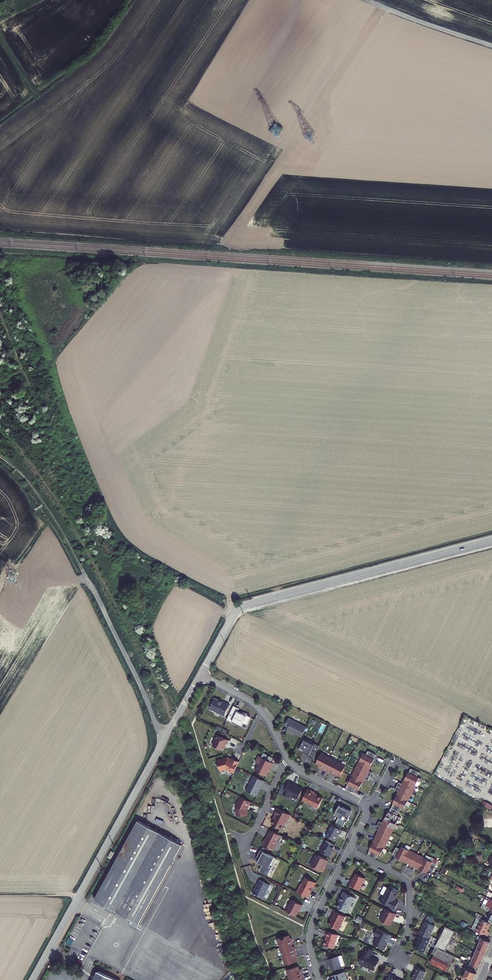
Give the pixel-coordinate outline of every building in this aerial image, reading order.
[(223,712),(228,701),(223,698),(222,699),(213,694),(210,699),(211,699),(209,704),(214,706),(214,707),(219,709),(218,710),(223,712)] [(232,702),(225,716),(230,719),(231,717),(237,720),(238,716),(242,718),(241,719),(245,721),(249,713),(246,711),(246,710),(242,708),(240,711),(235,709),(238,704),(232,702)] [(286,726),(300,734),(306,724),(288,714),(284,722),(287,723),(286,726)] [(211,742),(221,747),(224,741),(226,742),(228,737),(216,731),(211,742)] [(312,755),(315,749),(318,743),(304,735),(298,746),(306,751),(306,752),(312,755)] [(347,781),(345,785),(352,789),(354,785),(357,787),(359,783),(364,775),(367,777),(369,774),(371,770),(367,768),(372,760),(371,759),(373,756),(375,752),(367,748),(365,752),(361,750),(359,753),(361,754),(348,778),(347,777),(345,780),(347,781)] [(339,773),(345,762),(336,758),(321,750),(315,761),(318,762),(320,763),(319,765),(326,769),(327,767),(328,767),(331,769),(330,771),(334,773),(335,771),(336,772),(339,773)] [(254,767),(264,772),(267,768),(267,769),(269,766),(268,765),(269,764),(270,764),(272,760),(257,752),(254,759),(257,760),(254,767)] [(229,768),(232,769),(238,758),(231,755),(231,756),(226,754),(226,755),(223,756),(222,755),(216,757),(219,767),(225,766),(226,766),(226,768),(226,769),(227,769),(228,769),(229,769),(229,768)] [(368,848),(366,852),(374,856),(376,852),(380,854),(382,851),(380,850),(397,818),(398,819),(400,816),(396,813),(400,805),(404,807),(406,804),(404,803),(406,799),(416,779),(418,780),(420,777),(416,775),(418,770),(410,766),(408,771),(406,774),(405,774),(401,782),(397,780),(394,787),(397,789),(393,798),(394,798),(392,801),(388,810),(386,813),(385,813),(381,821),(378,819),(374,826),(378,828),(374,836),(369,844),(370,844),(368,848)] [(245,787),(255,792),(259,784),(263,777),(252,772),(245,787)] [(282,791),(288,794),(289,792),(297,795),(302,786),(296,783),(293,782),(294,781),(288,778),(286,782),(281,780),(277,789),(281,791),(282,791)] [(307,786),(301,797),(317,805),(322,795),(313,790),(314,789),(307,786)] [(245,812),(245,806),(249,798),(239,794),(235,801),(236,802),(235,804),(235,812),(245,812)] [(334,820),(342,824),(345,817),(347,819),(352,810),(338,802),(333,812),(337,814),(334,820)] [(289,812),(276,805),(273,811),(275,812),(270,821),(280,826),(284,818),(285,819),(289,812)] [(139,821),(95,899),(138,923),(181,844),(139,821)] [(325,833),(334,838),(338,831),(339,832),(341,828),(330,822),(325,833)] [(279,832),(269,827),(265,834),(266,834),(265,836),(263,836),(261,840),(262,841),(265,842),(264,843),(269,846),(273,838),(275,839),(279,832)] [(319,849),(328,854),(334,843),(324,838),(319,849)] [(431,869),(435,861),(431,859),(432,858),(429,856),(428,858),(416,852),(404,845),(404,844),(401,842),(399,846),(395,844),(391,852),(395,854),(399,856),(398,857),(407,861),(405,864),(412,868),(414,865),(422,869),(422,868),(426,870),(427,867),(431,869)] [(275,856),(259,847),(255,855),(258,856),(256,860),(257,860),(257,862),(260,864),(258,868),(267,872),(275,856)] [(309,863),(320,869),(324,861),(326,857),(316,851),(309,863)] [(347,882),(358,887),(364,876),(354,871),(350,878),(347,882)] [(299,881),(295,889),(306,894),(309,888),(311,885),(312,885),(315,880),(304,874),(300,881),(299,881)] [(268,882),(258,877),(254,886),(253,885),(250,890),(256,893),(257,892),(261,894),(263,890),(264,890),(268,882)] [(387,883),(386,884),(386,885),(385,884),(377,898),(394,907),(397,900),(391,897),(395,889),(394,889),(395,887),(387,883)] [(335,905),(345,910),(353,895),(342,889),(339,894),(341,894),(335,905)] [(300,902),(290,897),(284,908),(294,913),(297,906),(298,907),(300,902)] [(486,904),(482,902),(480,905),(489,910),(491,906),(486,904)] [(395,912),(385,906),(379,918),(389,923),(392,916),(393,916),(395,912)] [(343,914),(333,908),(330,913),(330,914),(330,915),(331,915),(330,917),(329,918),(327,922),(336,927),(343,914)] [(487,920),(482,917),(480,916),(474,928),(486,934),(488,929),(485,928),(489,921),(487,920)] [(418,932),(427,937),(434,924),(424,920),(418,932)] [(441,931),(450,936),(454,929),(445,925),(441,931)] [(390,933),(376,926),(372,932),(376,934),(372,942),(383,947),(386,940),(385,940),(386,937),(388,938),(390,933)] [(332,946),(336,932),(326,929),(325,933),(322,942),(332,946)] [(449,939),(450,936),(441,931),(434,945),(443,950),(448,941),(449,942),(450,940),(449,939)] [(422,950),(429,937),(427,937),(418,932),(415,938),(417,938),(415,941),(413,945),(422,950)] [(287,934),(275,937),(278,946),(283,963),(295,960),(294,957),(293,955),(295,954),(293,947),(291,947),(291,946),(290,943),(292,942),(291,938),(288,939),(288,937),(287,934)] [(470,958),(479,962),(490,939),(479,934),(478,937),(481,938),(470,958)] [(372,948),(365,944),(357,960),(361,962),(361,963),(366,966),(366,965),(372,968),(378,958),(372,955),(372,956),(369,954),(372,948)] [(443,950),(434,945),(431,951),(433,951),(431,953),(433,954),(429,961),(446,969),(453,955),(443,950)] [(337,954),(326,957),(329,968),(340,965),(337,954)] [(470,958),(468,962),(477,966),(479,962),(470,958)] [(288,979),(301,979),(300,978),(300,977),(302,976),(300,969),(298,969),(297,968),(296,964),(285,968),(288,979)] [(410,977),(416,979),(419,979),(424,970),(415,965),(413,968),(414,969),(410,977)] [(461,974),(470,979),(474,971),(465,967),(461,974)] [(94,968),(89,979),(118,979),(94,968)] [(331,973),(333,979),(334,979),(346,979),(343,969),(331,973)] [(403,979),(397,977),(396,978),(394,976),(394,975),(388,972),(384,979),(403,979)]
